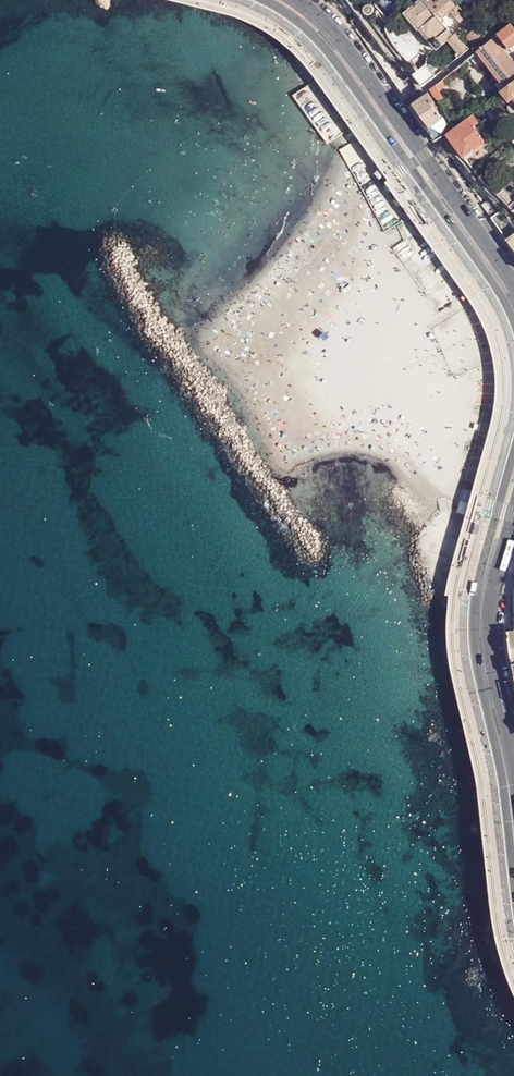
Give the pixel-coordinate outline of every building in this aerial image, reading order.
[(448,40),(443,34),(449,29),(441,20),(424,0),(421,0),(405,13),(419,30),(420,29),(437,49),(448,40)] [(452,0),(438,0),(436,2),(434,0),(424,0),(441,20),(451,12),(457,7),(458,5),(452,0)] [(372,7),(370,6),(368,6),(367,6),(366,7),(364,8),(364,10),(364,12),(365,13),(367,14),(368,14),(370,14),(371,13),(372,12),(373,10),(372,9),(372,7)] [(451,12),(460,22),(465,17),(457,7),(451,12)] [(489,23),(483,29),(488,34),(494,29),(489,23)] [(498,34),(513,52),(513,51),(513,27),(511,24),(498,34)] [(483,29),(478,25),(472,30),(473,31),(481,40),(488,34),(483,29)] [(443,34),(448,40),(454,35),(449,29),(443,34)] [(475,45),(481,40),(473,31),(467,36),(475,45)] [(461,56),(470,49),(456,33),(454,35),(448,40),(461,56)] [(483,59),(487,55),(504,76),(500,79),(506,86),(513,80),(513,61),(494,37),(477,51),(483,59)] [(423,52),(414,41),(403,50),(413,61),(423,52)] [(487,55),(483,59),(500,79),(504,76),(487,55)] [(427,63),(413,75),(423,86),(437,75),(427,63)] [(409,76),(397,86),(407,99),(420,89),(409,76)] [(500,79),(495,83),(501,90),(506,86),(500,79)] [(501,90),(509,100),(512,98),(513,100),(513,80),(506,86),(501,90)] [(434,86),(431,90),(434,96),(440,93),(434,86)] [(436,140),(444,135),(443,133),(444,131),(444,129),(447,124),(447,123),(446,122),(443,116),(442,117),(436,109),(433,104),(435,103),(429,93),(411,107),(436,140)] [(440,93),(434,96),(437,101),(443,98),(440,93)] [(447,134),(454,147),(456,146),(465,138),(473,150),(485,141),(475,125),(479,121),(473,113),(457,126),(447,134)] [(457,126),(449,121),(447,134),(457,126)] [(465,138),(456,146),(464,158),(473,150),(465,138)] [(487,172),(480,178),(486,183),(492,177),(487,172)] [(497,195),(513,212),(513,211),(513,192),(506,185),(497,195)] [(483,206),(490,214),(493,212),(487,204),(483,206)] [(501,212),(495,215),(492,217),(491,218),(506,240),(513,234),(513,231),(501,212)] [(506,240),(513,251),(513,234),(506,240)]
